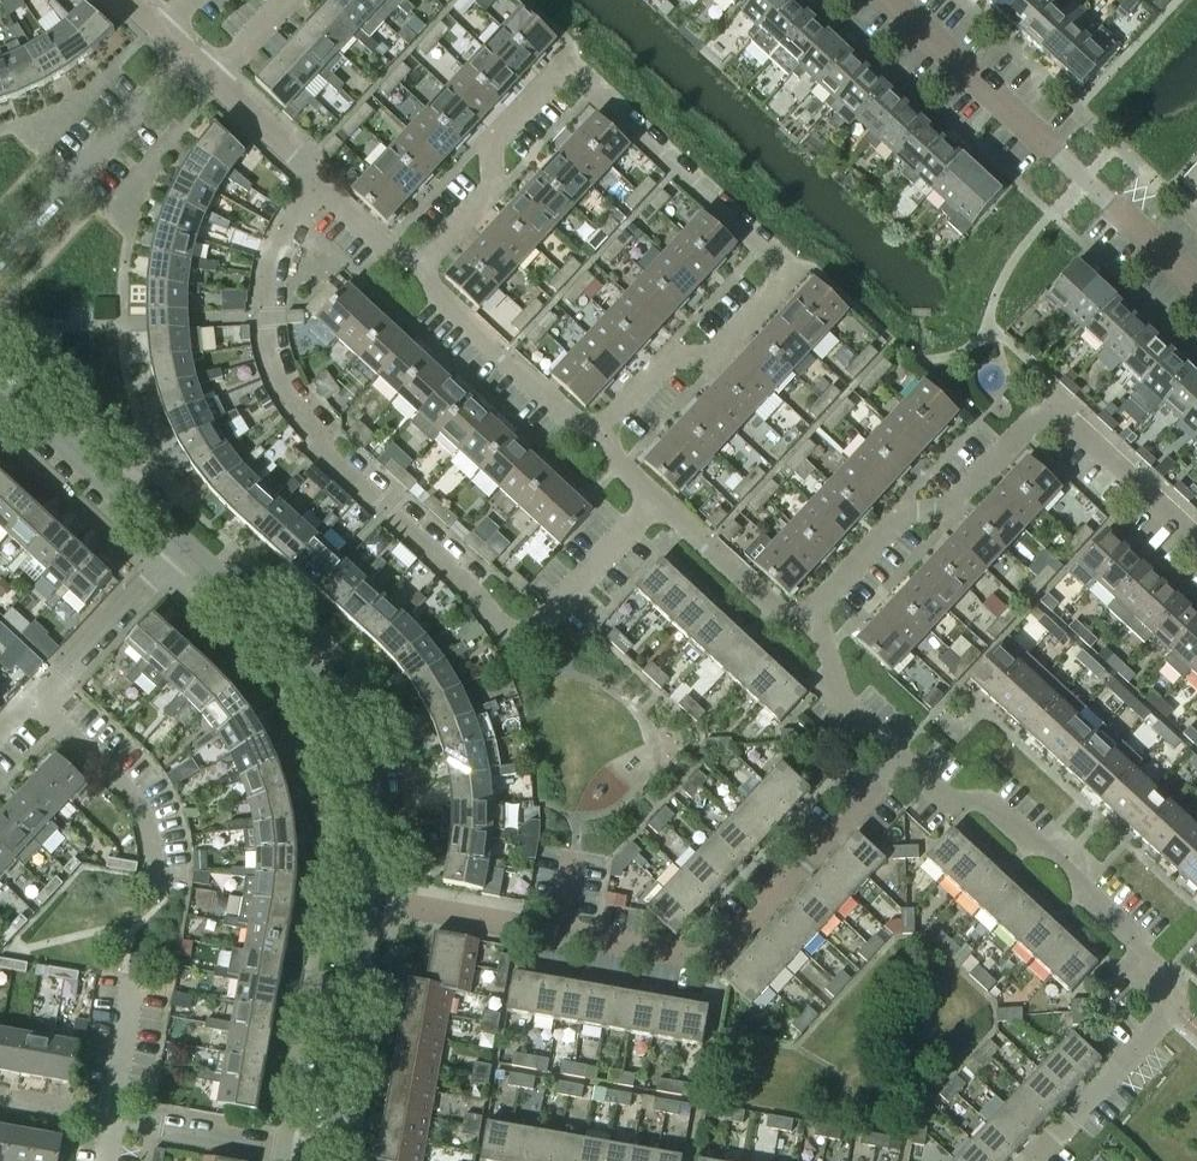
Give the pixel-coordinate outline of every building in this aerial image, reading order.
[(53,0),(52,0),(47,5),(56,17),(63,10),(53,0)] [(358,0),(332,0),(327,6),(356,33),(360,30),(369,38),(362,46),(372,55),(378,47),(369,39),(384,23),(358,0)] [(384,23),(398,8),(397,7),(404,0),(358,0),(384,23)] [(414,9),(404,0),(397,7),(398,8),(407,17),(414,9)] [(474,4),(470,0),(461,0),(453,8),(462,17),(474,4)] [(790,0),(753,0),(741,13),(755,26),(748,34),(754,39),(790,0)] [(815,11),(809,6),(805,10),(794,0),(790,0),(754,39),(750,43),(769,60),(815,11)] [(1020,0),(985,0),(984,0),(1003,18),(1020,0)] [(1051,5),(1046,0),(1020,0),(1003,18),(1022,36),(1051,5)] [(1042,53),(1081,11),(1072,3),(1061,15),(1051,5),(1022,36),(1042,53)] [(115,33),(85,5),(71,19),(63,10),(56,17),(63,26),(67,22),(93,53),(115,33)] [(360,30),(356,33),(327,6),(309,25),(339,52),(353,37),(362,46),(369,38),(360,30)] [(556,41),(522,9),(503,29),(537,61),(556,41)] [(788,78),(830,33),(817,21),(821,17),(815,11),(769,60),(788,78)] [(1061,71),(1089,40),(1078,31),(1089,19),(1081,11),(1042,53),(1061,71)] [(93,53),(67,22),(63,26),(47,38),(70,71),(79,65),(84,61),(93,53)] [(437,44),(449,31),(440,23),(428,36),(437,44)] [(25,38),(18,25),(10,29),(17,42),(25,38)] [(339,52),(309,25),(291,44),(321,71),(325,68),(333,76),(347,61),(338,53),(339,52)] [(537,61),(503,29),(484,50),(518,81),(537,61)] [(818,85),(853,47),(847,41),(843,45),(830,33),(788,78),(792,74),(798,80),(805,72),(818,85)] [(425,57),(437,44),(428,36),(416,49),(425,57)] [(70,71),(47,38),(31,48),(25,38),(17,42),(21,53),(26,50),(45,87),(55,81),(60,78),(70,71)] [(1080,89),(1120,47),(1110,39),(1100,50),(1089,40),(1061,71),(1080,89)] [(26,50),(21,53),(17,42),(0,50),(0,53),(18,99),(23,97),(34,92),(45,87),(26,50)] [(321,71),(291,44),(274,63),(303,91),(317,75),(327,84),(334,76),(333,76),(325,68),(321,71)] [(830,110),(868,69),(855,57),(859,52),(853,47),(818,85),(831,97),(824,104),(830,110)] [(518,81),(484,50),(465,70),(499,102),(518,81)] [(0,53),(0,54),(0,56),(0,105),(1,105),(12,101),(18,99),(0,53)] [(303,91),(274,63),(255,83),(285,110),(282,113),(292,122),(312,100),(303,91)] [(399,85),(411,72),(402,64),(390,77),(399,85)] [(856,120),(891,82),(885,76),(881,81),(868,69),(830,110),(850,127),(856,120)] [(499,102),(465,70),(446,91),(480,122),(499,102)] [(336,93),(343,85),(334,76),(327,84),(336,93)] [(387,98),(399,85),(390,77),(378,90),(387,98)] [(869,145),(906,104),(894,92),(897,88),(891,82),(856,120),(870,132),(863,140),(869,145)] [(480,122),(446,91),(427,111),(461,143),(480,122)] [(362,125),(373,112),(365,104),(353,117),(362,125)] [(894,155),(929,117),(923,112),(919,116),(906,104),(869,145),(874,151),(881,143),(894,155)] [(461,143),(427,111),(408,131),(442,163),(461,143)] [(630,147),(596,116),(577,136),(611,168),(630,147)] [(350,138),(362,125),(353,117),(341,130),(350,138)] [(907,181),(945,140),(932,128),(935,123),(929,117),(894,155),(908,168),(901,175),(907,181)] [(245,153),(215,126),(200,144),(197,150),(228,174),(232,170),(245,153)] [(442,163),(408,131),(390,151),(424,183),(442,163)] [(611,168),(577,136),(558,157),(592,188),(611,168)] [(331,158),(343,145),(334,137),(322,150),(331,158)] [(933,191),(968,153),(961,147),(957,152),(945,140),(907,181),(912,186),(919,179),(933,191)] [(228,174),(197,150),(187,164),(181,174),(215,194),(225,179),(235,185),(241,177),(232,170),(228,174)] [(424,183),(390,151),(371,171),(405,203),(424,183)] [(945,216),(983,175),(970,163),(974,159),(968,153),(933,191),(946,203),(939,211),(945,216)] [(592,188),(558,157),(540,177),(573,208),(592,188)] [(1183,184),(1195,196),(1196,194),(1196,195),(1196,169),(1183,184)] [(405,203),(371,171),(352,192),(386,224),(405,203)] [(206,212),(215,194),(181,174),(175,184),(168,200),(204,217),(206,212)] [(961,238),(1006,189),(999,183),(995,187),(983,175),(945,216),(950,221),(947,225),(961,238)] [(252,187),(241,177),(235,185),(247,193),(252,187)] [(573,208),(540,177),(521,197),(555,229),(573,208)] [(644,199),(656,186),(647,178),(635,191),(644,199)] [(632,212),(644,199),(635,191),(623,204),(632,212)] [(658,212),(670,199),(662,191),(650,204),(658,212)] [(555,229),(521,197),(501,218),(535,250),(555,229)] [(196,240),(202,222),(213,226),(217,217),(206,212),(204,217),(168,200),(165,206),(157,228),(196,240)] [(647,225),(658,212),(650,204),(638,217),(647,225)] [(736,246),(702,214),(685,234),(719,265),(736,246)] [(227,232),(230,224),(217,217),(213,226),(227,232)] [(535,250),(501,218),(483,238),(517,269),(535,250)] [(607,239),(619,226),(610,218),(598,231),(607,239)] [(191,259),(196,240),(157,228),(153,245),(151,257),(190,265),(191,259)] [(595,252),(607,239),(598,231),(586,244),(595,252)] [(621,252),(633,240),(624,231),(612,244),(621,252)] [(719,265),(685,234),(665,254),(699,286),(719,265)] [(517,269),(483,238),(464,258),(498,290),(517,269)] [(609,265),(621,252),(612,244),(601,257),(609,265)] [(699,286),(665,254),(646,275),(680,307),(699,286)] [(188,284),(190,270),(201,272),(203,262),(191,259),(190,265),(151,257),(150,263),(147,281),(147,286),(188,289),(188,284)] [(498,290),(464,258),(445,279),(479,311),(498,290)] [(1096,281),(1084,269),(1088,265),(1081,258),(1046,296),(1065,314),(1096,281)] [(569,280),(581,268),(572,259),(560,272),(569,280)] [(216,273),(217,265),(203,262),(201,272),(216,273)] [(557,293),(569,280),(560,272),(548,285),(557,293)] [(583,294),(595,281),(586,273),(574,285),(583,294)] [(680,307),(646,275),(627,296),(661,327),(680,307)] [(848,312),(814,280),(795,301),(829,333),(848,312)] [(1084,332),(1119,294),(1113,289),(1110,293),(1096,281),(1065,314),(1084,332)] [(187,315),(187,295),(199,295),(200,285),(188,284),(188,289),(147,286),(146,299),(147,316),(147,326),(147,332),(188,330),(188,326),(187,315)] [(337,341),(369,306),(350,288),(351,287),(349,285),(346,289),(316,322),(337,341)] [(571,306),(583,294),(574,285),(563,298),(571,306)] [(1135,316),(1126,308),(1122,304),(1126,300),(1119,294),(1084,332),(1103,349),(1135,316)] [(661,327),(627,296),(608,316),(642,348),(661,327)] [(532,321),(544,308),(535,300),(523,313),(532,321)] [(829,333),(795,301),(776,322),(810,353),(829,333)] [(358,359),(390,324),(389,322),(388,324),(369,306),(337,341),(358,359)] [(304,324),(304,312),(286,313),(286,325),(304,324)] [(520,334),(532,321),(523,313),(511,325),(520,334)] [(546,334),(558,321),(549,313),(537,326),(546,334)] [(642,348),(608,316),(589,337),(623,368),(642,348)] [(1123,367),(1158,329),(1152,324),(1148,328),(1135,316),(1103,349),(1123,367)] [(810,353),(776,322),(757,342),(791,373),(810,353)] [(377,378),(409,343),(390,326),(391,325),(390,324),(358,359),(364,364),(363,364),(377,378)] [(534,347),(546,334),(537,326),(525,339),(534,347)] [(251,342),(250,331),(250,327),(241,328),(241,342),(251,342)] [(1173,351),(1164,343),(1160,339),(1164,335),(1158,329),(1123,367),(1142,385),(1173,351)] [(203,360),(202,350),(200,330),(188,330),(147,332),(151,363),(157,391),(196,381),(195,376),(192,363),(203,360)] [(623,368),(589,337),(571,356),(605,388),(623,368)] [(791,373),(757,342),(739,362),(772,394),(791,373)] [(1034,349),(1026,342),(1021,348),(1028,355),(1034,349)] [(398,396),(430,361),(429,360),(428,361),(409,343),(377,378),(398,396)] [(866,367),(878,354),(869,346),(857,359),(866,367)] [(1041,356),(1034,349),(1028,355),(1036,362),(1041,356)] [(1161,403),(1196,365),(1190,359),(1186,363),(1173,351),(1142,385),(1161,403)] [(605,388),(571,356),(551,378),(585,409),(605,388)] [(854,380),(866,367),(857,359),(845,372),(854,380)] [(880,380),(892,368),(883,359),(871,372),(880,380)] [(418,415),(450,381),(430,363),(431,362),(430,361),(398,396),(418,415)] [(772,394),(739,362),(720,383),(753,414),(772,394)] [(1196,365),(1161,403),(1180,421),(1196,402),(1196,366),(1196,365)] [(223,378),(220,370),(206,373),(209,383),(223,378)] [(333,381),(326,372),(312,383),(318,392),(333,381)] [(868,393),(880,380),(871,372),(859,385),(868,393)] [(204,404),(198,387),(209,383),(206,373),(195,376),(196,381),(157,391),(162,408),(166,418),(204,404)] [(1066,390),(1072,384),(1064,377),(1059,383),(1066,390)] [(340,391),(333,381),(318,392),(325,401),(340,391)] [(439,434),(471,399),(470,398),(469,399),(450,381),(418,415),(439,434)] [(958,414),(924,382),(905,403),(939,435),(958,414)] [(753,414),(720,383),(701,403),(735,434),(753,414)] [(1079,391),(1072,384),(1066,390),(1074,397),(1079,391)] [(829,407),(840,395),(832,386),(820,399),(829,407)] [(459,453),(490,419),(472,401),(473,400),(471,399),(439,434),(459,453)] [(817,420),(829,407),(820,399),(808,412),(817,420)] [(843,421),(855,408),(846,400),(834,412),(843,421)] [(1180,421),(1196,436),(1196,402),(1180,421)] [(735,434),(701,403),(682,423),(716,454),(735,434)] [(939,435),(905,403),(886,423),(920,455),(939,435)] [(215,427),(212,422),(204,404),(166,418),(168,424),(176,440),(179,446),(215,427)] [(240,418),(236,411),(222,417),(227,426),(240,418)] [(831,433),(843,421),(834,412),(822,425),(831,433)] [(1104,425),(1110,419),(1102,412),(1097,418),(1104,425)] [(194,470),(227,447),(217,432),(227,426),(222,417),(212,422),(215,427),(179,446),(184,456),(194,470)] [(479,471),(511,436),(510,435),(509,436),(490,419),(459,453),(479,471)] [(1117,426),(1110,419),(1104,425),(1112,432),(1117,426)] [(355,443),(367,430),(358,422),(346,435),(355,443)] [(716,454),(682,423),(664,443),(698,474),(716,454)] [(920,455),(886,423),(867,444),(901,475),(920,455)] [(790,448),(802,436),(794,427),(782,440),(790,448)] [(363,451),(375,438),(367,430),(355,443),(363,451)] [(499,490),(530,456),(512,438),(513,437),(511,436),(479,471),(499,490)] [(779,461),(790,448),(782,440),(770,453),(779,461)] [(805,462),(817,449),(808,441),(796,453),(805,462)] [(698,474),(664,443),(644,464),(678,495),(698,474)] [(901,475),(867,444),(849,464),(883,495),(901,475)] [(212,493),(243,467),(239,463),(227,447),(194,470),(201,480),(208,489),(212,493)] [(255,463),(266,453),(260,447),(248,456),(255,463)] [(1148,455),(1141,448),(1135,454),(1143,461),(1148,455)] [(793,475),(805,462),(796,453),(784,466),(793,475)] [(1156,462),(1148,455),(1143,461),(1150,468),(1156,462)] [(232,514),(260,485),(247,471),(255,463),(248,456),(239,463),(243,467),(212,493),(216,497),(223,506),(232,514)] [(519,509),(552,473),(551,472),(550,474),(530,456),(499,490),(519,509)] [(1062,490),(1028,459),(1008,479),(1042,511),(1062,490)] [(404,472),(391,460),(383,469),(396,481),(404,472)] [(883,495),(849,464),(829,485),(863,516),(883,495)] [(753,489),(765,476),(756,468),(744,480),(753,489)] [(417,484),(404,472),(396,481),(409,492),(417,484)] [(539,527),(571,493),(552,476),(553,474),(552,473),(519,509),(539,527)] [(18,490),(0,474),(0,509),(18,490)] [(291,496),(300,486),(293,479),(284,489),(291,496)] [(1042,511),(1008,479),(990,499),(1024,531),(1042,511)] [(741,501),(753,489),(744,480),(732,493),(741,501)] [(767,502),(779,489),(770,481),(758,494),(767,502)] [(1186,491),(1179,483),(1173,489),(1181,497),(1186,491)] [(253,533),(279,502),(275,499),(260,485),(232,514),(253,533)] [(863,516),(829,485),(811,505),(845,536),(863,516)] [(271,550),(298,520),(282,505),(291,496),(284,489),(275,499),(279,502),(253,533),(271,550)] [(36,507),(18,490),(0,509),(0,528),(9,537),(36,507)] [(1194,497),(1186,491),(1181,497),(1188,503),(1194,497)] [(560,547),(590,515),(593,512),(591,510),(590,511),(571,493),(539,527),(560,547)] [(755,515),(767,502),(758,494),(747,507),(755,515)] [(445,509),(432,497),(424,506),(436,517),(445,509)] [(1024,531),(990,499),(971,520),(1005,551),(1024,531)] [(845,536),(811,505),(792,525),(826,556),(845,536)] [(27,554),(55,524),(36,507),(9,537),(25,551),(16,561),(23,567),(32,558),(27,554)] [(458,521),(445,509),(436,517),(450,529),(458,521)] [(727,517),(718,509),(706,522),(715,530),(727,517)] [(329,531),(339,521),(331,514),(322,524),(329,531)] [(291,567),(317,537),(314,534),(298,520),(271,550),(291,567)] [(1005,551),(971,520),(952,540),(986,571),(1005,551)] [(741,530),(732,522),(720,535),(729,543),(741,530)] [(47,572),(75,543),(55,524),(27,554),(32,558),(47,572)] [(314,589),(318,592),(345,563),(340,558),(321,540),(329,531),(322,524),(314,534),(317,537),(291,567),(314,589)] [(826,556),(792,525),(773,545),(807,577),(826,556)] [(1081,547),(1093,534),(1084,526),(1073,539),(1081,547)] [(1095,583),(1126,550),(1106,531),(1067,573),(1087,592),(1096,583),(1095,583)] [(485,546),(472,534),(464,543),(477,554),(485,546)] [(1069,560),(1081,547),(1073,539),(1061,552),(1069,560)] [(986,571),(952,540),(933,561),(967,592),(986,571)] [(66,590),(94,560),(75,543),(47,572),(63,587),(54,596),(62,603),(64,601),(70,594),(66,590)] [(807,577),(773,545),(754,566),(788,597),(807,577)] [(498,557),(485,546),(477,554),(490,566),(498,557)] [(1145,567),(1126,550),(1095,583),(1096,583),(1114,601),(1145,567)] [(377,575),(386,565),(379,558),(370,568),(377,575)] [(79,614),(112,578),(94,560),(66,590),(70,594),(64,601),(79,614)] [(653,607),(680,577),(662,560),(634,590),(653,607)] [(14,577),(23,567),(16,561),(7,571),(14,577)] [(967,592),(933,561),(914,581),(948,612),(967,592)] [(338,611),(365,581),(362,578),(345,563),(318,592),(338,611)] [(1044,587),(1056,574),(1047,566),(1035,579),(1044,587)] [(1125,627),(1164,585),(1145,567),(1114,601),(1106,609),(1125,627)] [(357,628),(385,599),(369,584),(377,575),(370,568),(362,578),(365,581),(338,611),(357,628)] [(528,585),(515,573),(507,582),(520,594),(528,585)] [(671,624),(698,594),(680,577),(653,607),(671,624)] [(1032,600),(1044,587),(1035,579),(1023,592),(1032,600)] [(948,612),(914,581),(896,601),(930,632),(948,612)] [(1144,645),(1153,636),(1183,603),(1164,585),(1125,627),(1144,645)] [(416,610),(425,600),(418,593),(409,603),(416,610)] [(689,640),(716,611),(698,594),(671,624),(689,640)] [(1058,605),(1047,595),(1040,603),(1051,613),(1058,605)] [(53,613),(62,603),(54,596),(45,606),(53,613)] [(403,616),(400,613),(385,599),(357,628),(376,646),(403,616)] [(930,632),(896,601),(877,621),(911,652),(930,632)] [(395,665),(425,638),(407,619),(416,610),(409,603),(400,613),(403,616),(376,646),(393,662),(395,665)] [(1196,625),(1196,616),(1183,603),(1153,636),(1171,653),(1196,625)] [(1006,628),(1018,615),(1009,607),(997,620),(1006,628)] [(707,657),(734,627),(716,611),(689,640),(707,657)] [(146,663),(173,633),(153,615),(126,645),(143,660),(134,670),(141,676),(142,676),(150,667),(146,663)] [(1055,626),(1044,616),(1037,624),(1048,634),(1055,626)] [(994,641),(1006,628),(997,620),(985,633),(994,641)] [(911,652),(877,621),(857,642),(891,673),(911,652)] [(1086,631),(1075,621),(1068,629),(1079,639),(1086,631)] [(1196,664),(1196,625),(1171,653),(1163,662),(1182,680),(1191,671),(1196,664)] [(1066,636),(1055,626),(1048,634),(1059,644),(1066,636)] [(724,673),(752,644),(734,627),(707,657),(724,673)] [(624,638),(615,629),(606,639),(615,647),(624,638)] [(18,640),(7,630),(0,637),(11,647),(18,640)] [(1097,642),(1086,631),(1079,639),(1090,649),(1097,642)] [(165,680),(192,650),(173,633),(146,663),(150,667),(142,676),(157,689),(165,680)] [(441,658),(425,638),(395,665),(406,679),(411,685),(444,662),(441,658)] [(624,656),(633,647),(624,638),(615,647),(624,656)] [(989,698),(1028,656),(1008,638),(969,679),(989,698)] [(29,650),(18,640),(11,647),(22,657),(29,650)] [(468,651),(463,643),(451,651),(457,659),(468,651)] [(742,690),(770,660),(752,644),(724,673),(742,690)] [(969,669),(981,656),(972,648),(960,660),(969,669)] [(185,698),(211,668),(192,650),(165,680),(180,693),(172,703),(179,709),(188,701),(185,698)] [(460,688),(446,666),(457,659),(451,651),(441,658),(444,662),(411,685),(418,697),(424,707),(460,688)] [(1093,661),(1082,651),(1075,659),(1086,669),(1093,661)] [(1008,716),(1047,674),(1028,656),(989,698),(1008,716)] [(1117,674),(1124,666),(1113,656),(1106,664),(1117,674)] [(760,707),(788,677),(770,660),(742,690),(760,707)] [(957,681),(969,669),(960,660),(948,673),(957,681)] [(1104,672),(1093,661),(1086,669),(1097,679),(1104,672)] [(651,681),(660,671),(650,663),(642,672),(651,681)] [(1135,677),(1124,666),(1117,674),(1128,684),(1135,677)] [(202,715),(232,689),(211,668),(185,698),(188,701),(202,715)] [(132,686),(141,676),(134,670),(125,680),(132,686)] [(660,689),(669,680),(660,671),(651,681),(660,689)] [(1027,733),(1066,691),(1047,674),(1008,716),(1027,733)] [(780,725),(807,695),(788,677),(760,707),(780,725)] [(1131,697),(1120,687),(1113,694),(1124,705),(1131,697)] [(473,716),(471,712),(460,688),(424,707),(429,715),(435,731),(473,716)] [(931,710),(943,696),(934,688),(922,701),(931,710)] [(216,734),(250,711),(232,689),(202,715),(213,730),(204,737),(210,745),(220,739),(216,734)] [(1046,751),(1077,718),(1085,709),(1066,691),(1027,733),(1046,751)] [(1162,702),(1151,692),(1144,699),(1155,709),(1162,702)] [(687,714),(696,704),(687,696),(678,706),(687,714)] [(1142,707),(1131,697),(1124,705),(1135,715),(1142,707)] [(499,711),(495,702),(483,707),(486,716),(487,716),(499,711)] [(1173,712),(1162,702),(1155,709),(1166,720),(1173,712)] [(169,720),(179,709),(172,703),(163,714),(169,720)] [(696,723),(705,713),(696,704),(687,714),(696,723)] [(495,741),(487,716),(486,716),(483,707),(471,712),(473,716),(435,731),(437,735),(444,756),(495,741)] [(266,737),(250,711),(216,734),(220,739),(230,756),(266,737)] [(1065,768),(1096,735),(1077,718),(1046,751),(1065,768)] [(1169,732),(1158,722),(1151,730),(1162,740),(1169,732)] [(1196,741),(1196,734),(1189,727),(1182,735),(1193,745),(1196,741)] [(794,743),(793,731),(780,731),(781,744),(794,743)] [(1173,750),(1180,743),(1169,732),(1162,740),(1173,750)] [(1084,786),(1115,753),(1096,735),(1065,768),(1084,786)] [(197,753),(210,745),(204,737),(192,746),(197,753)] [(279,763),(266,737),(230,756),(239,773),(228,778),(231,787),(243,783),(241,778),(279,763)] [(732,752),(731,739),(718,740),(719,753),(732,752)] [(719,753),(718,740),(706,740),(706,753),(719,753)] [(500,768),(496,741),(495,741),(444,756),(449,781),(489,775),(488,770),(500,768)] [(794,756),(794,743),(781,744),(781,757),(794,756)] [(1103,804),(1134,771),(1142,762),(1123,744),(1115,753),(1084,786),(1103,804)] [(86,783),(57,756),(38,776),(68,803),(86,783)] [(288,791),(279,763),(241,778),(243,783),(249,802),(288,791)] [(811,791),(781,763),(764,782),(794,809),(811,791)] [(515,775),(514,766),(500,768),(502,777),(515,775)] [(492,805),(489,779),(502,777),(500,768),(488,770),(489,775),(449,781),(452,807),(492,805)] [(1122,822),(1153,789),(1134,771),(1103,804),(1122,822)] [(68,803),(38,776),(21,795),(50,822),(68,803)] [(231,787),(228,778),(215,784),(218,792),(231,787)] [(794,809),(764,782),(747,800),(777,828),(794,809)] [(1141,839),(1172,806),(1153,789),(1122,822),(1141,839)] [(294,820),(288,791),(249,802),(253,820),(242,822),(243,832),(255,831),(254,825),(294,820)] [(50,822),(21,795),(3,814),(33,841),(50,822)] [(777,828),(747,800),(730,818),(760,846),(777,828)] [(492,805),(452,807),(451,833),(491,835),(492,830),(504,831),(504,804),(492,805)] [(1160,857),(1191,824),(1172,806),(1141,839),(1160,857)] [(674,816),(665,807),(656,817),(666,825),(674,816)] [(3,814),(0,817),(0,846),(15,860),(33,841),(3,814)] [(666,825),(656,817),(647,826),(657,835),(666,825)] [(760,846),(730,818),(714,836),(743,864),(760,846)] [(298,849),(294,820),(254,825),(255,831),(243,832),(244,851),(256,851),(298,849)] [(243,832),(242,822),(228,825),(228,833),(243,832)] [(1196,856),(1196,829),(1191,824),(1160,857),(1179,875),(1196,856)] [(488,860),(491,840),(504,841),(504,831),(492,830),(491,835),(451,833),(448,858),(488,865),(488,860)] [(944,877),(971,847),(953,830),(925,859),(944,877)] [(517,842),(518,832),(504,831),(504,841),(517,842)] [(886,861),(856,833),(839,852),(869,880),(886,861)] [(743,864),(714,836),(697,854),(726,882),(743,864)] [(641,852),(632,843),(623,852),(632,861),(641,852)] [(0,846),(0,876),(15,860),(0,846)] [(918,860),(918,846),(905,847),(906,860),(918,860)] [(906,860),(905,847),(893,848),(893,861),(906,860)] [(961,893),(989,863),(971,847),(944,877),(961,893)] [(297,878),(298,849),(256,851),(257,869),(246,869),(245,879),(256,880),(257,874),(297,878)] [(624,871),(632,861),(623,852),(614,862),(624,871)] [(869,880),(839,852),(822,870),(852,898),(869,880)] [(726,882),(697,854),(680,872),(710,900),(726,882)] [(1179,875),(1196,891),(1196,856),(1179,875)] [(70,876),(81,865),(74,858),(63,870),(70,876)] [(499,899),(504,871),(500,871),(501,863),(488,860),(488,865),(448,858),(443,885),(482,892),(481,895),(499,899)] [(121,871),(123,862),(108,859),(106,868),(121,871)] [(136,873),(138,864),(123,862),(121,871),(136,873)] [(980,910),(1007,880),(989,863),(961,893),(980,910)] [(245,879),(246,869),(231,869),(230,877),(245,879)] [(852,898),(822,870),(805,888),(835,916),(852,898)] [(710,900),(680,872),(664,890),(693,917),(710,900)] [(294,907),(297,878),(257,874),(256,880),(245,879),(243,898),(294,907)] [(63,884),(56,878),(46,889),(53,895),(63,884)] [(997,927),(1025,897),(1007,880),(980,910),(997,927)] [(835,916),(805,888),(789,906),(819,934),(835,916)] [(42,906),(53,895),(46,889),(35,900),(42,906)] [(693,917),(664,890),(646,909),(676,937),(693,917)] [(1016,944),(1043,914),(1025,897),(997,927),(1016,944)] [(289,934),(294,907),(243,898),(239,920),(238,920),(236,929),(249,931),(250,927),(289,934)] [(819,934),(789,906),(772,924),(802,952),(819,934)] [(914,922),(914,909),(901,910),(901,923),(914,922)] [(1033,960),(1061,930),(1043,914),(1016,944),(1033,960)] [(17,934),(28,922),(21,916),(10,927),(17,934)] [(236,929),(238,920),(225,917),(223,927),(236,929)] [(914,935),(914,922),(901,923),(901,935),(914,935)] [(802,952),(772,924),(755,942),(785,970),(802,952)] [(7,944),(17,934),(10,927),(0,938),(7,944)] [(285,959),(289,934),(250,927),(249,931),(245,952),(285,959)] [(1051,977),(1079,947),(1061,930),(1033,960),(1051,977)] [(942,951),(951,941),(941,933),(933,942),(942,951)] [(474,968),(479,941),(435,934),(430,960),(474,968)] [(884,944),(875,936),(866,945),(876,954),(884,944)] [(951,959),(960,950),(951,941),(942,951),(951,959)] [(785,970),(755,942),(739,960),(769,988),(785,970)] [(876,954),(866,945),(857,954),(867,963),(876,954)] [(1071,994),(1098,965),(1079,947),(1051,977),(1071,994)] [(280,985),(285,959),(245,952),(241,973),(229,971),(227,980),(240,983),(241,978),(280,985)] [(508,974),(511,957),(500,955),(497,972),(508,974)] [(13,962),(0,959),(0,969),(11,971),(13,962)] [(469,995),(474,968),(430,960),(426,985),(425,986),(452,991),(452,992),(469,995)] [(769,988),(739,960),(721,979),(751,1007),(769,988)] [(26,973),(28,964),(13,962),(11,971),(26,973)] [(987,975),(977,966),(968,976),(978,984),(987,975)] [(62,980),(64,971),(49,968),(47,977),(62,980)] [(227,980),(229,971),(215,968),(214,978),(227,980)] [(77,983),(79,973),(64,971),(62,980),(77,983)] [(843,990),(851,980),(842,971),(833,981),(843,990)] [(505,991),(508,974),(497,972),(494,989),(505,991)] [(531,1017),(538,977),(514,973),(506,1013),(531,1017)] [(996,983),(987,975),(978,984),(987,993),(996,983)] [(556,1021),(563,981),(538,977),(531,1017),(556,1021)] [(276,1010),(280,985),(241,978),(240,983),(236,1003),(276,1010)] [(580,1026),(587,985),(563,981),(556,1021),(580,1026)] [(834,999),(843,990),(833,981),(824,990),(834,999)] [(448,1017),(452,992),(452,991),(425,986),(426,985),(409,982),(404,1009),(448,1017)] [(604,1030),(611,990),(587,985),(580,1026),(604,1030)] [(628,1034),(636,994),(611,990),(604,1030),(628,1034)] [(653,1038),(660,998),(636,994),(628,1034),(653,1038)] [(677,1043),(684,1003),(660,998),(653,1038),(677,1043)] [(1084,1013),(1084,1001),(1071,1001),(1072,1014),(1084,1013)] [(271,1036),(276,1010),(236,1003),(232,1024),(220,1022),(218,1032),(231,1034),(232,1029),(271,1036)] [(702,1047),(709,1007),(684,1003),(677,1043),(702,1047)] [(818,1016),(808,1007),(800,1017),(809,1026),(818,1016)] [(443,1041),(448,1017),(404,1009),(399,1034),(443,1041)] [(1022,1022),(1022,1009),(1009,1010),(1010,1023),(1022,1022)] [(1010,1023),(1009,1010),(996,1010),(997,1023),(1010,1023)] [(499,1025),(500,1015),(483,1012),(481,1022),(499,1025)] [(1085,1026),(1084,1013),(1072,1014),(1072,1027),(1085,1026)] [(801,1035),(809,1026),(800,1017),(791,1026),(801,1035)] [(218,1032),(220,1022),(206,1020),(205,1029),(218,1032)] [(497,1035),(499,1025),(481,1022),(479,1032),(497,1035)] [(267,1061),(271,1036),(232,1029),(231,1034),(227,1054),(267,1061)] [(28,1036),(2,1031),(0,1042),(0,1072),(21,1075),(28,1036)] [(1102,1061),(1072,1033),(1055,1052),(1085,1079),(1102,1061)] [(439,1068),(443,1041),(399,1034),(395,1060),(439,1068)] [(46,1080),(53,1040),(28,1036),(21,1075),(46,1080)] [(73,1084),(80,1045),(53,1040),(46,1080),(73,1084)] [(990,1059),(999,1050),(989,1041),(981,1050),(990,1059)] [(990,1059),(981,1050),(972,1059),(982,1068),(990,1059)] [(1067,1098),(1085,1079),(1055,1052),(1038,1070),(1067,1098)] [(262,1087),(267,1061),(227,1054),(219,1053),(215,1074),(211,1073),(209,1083),(222,1085),(222,1080),(262,1087)] [(524,1069),(526,1056),(513,1054),(511,1066),(524,1069)] [(536,1071),(538,1058),(526,1056),(524,1069),(536,1071)] [(434,1094),(439,1068),(395,1060),(390,1087),(434,1094)] [(572,1077),(574,1064),(562,1062),(559,1075),(572,1077)] [(490,1077),(491,1066),(474,1063),(472,1074),(490,1077)] [(584,1079),(587,1067),(574,1064),(572,1077),(584,1079)] [(1067,1098),(1038,1070),(1021,1088),(1051,1115),(1067,1098)] [(209,1083),(211,1073),(197,1071),(196,1080),(209,1083)] [(620,1086),(623,1073),(610,1071),(608,1083),(620,1086)] [(520,1089),(522,1076),(510,1073),(508,1086),(520,1089)] [(633,1088),(635,1075),(623,1073),(620,1086),(633,1088)] [(488,1087),(490,1077),(472,1074),(470,1084),(488,1087)] [(532,1091),(535,1078),(522,1076),(520,1089),(532,1091)] [(966,1086),(956,1077),(947,1086),(957,1095),(966,1086)] [(668,1094),(671,1082),(658,1079),(656,1092),(668,1094)] [(258,1113),(262,1087),(222,1080),(222,1085),(218,1106),(258,1113)] [(568,1097),(571,1084),(558,1082),(556,1095),(568,1097)] [(681,1096),(683,1084),(671,1082),(668,1094),(681,1096)] [(581,1099),(583,1087),(571,1084),(568,1097),(581,1099)] [(957,1095),(947,1086),(939,1095),(948,1104),(957,1095)] [(430,1119),(434,1094),(390,1087),(386,1111),(430,1119)] [(1051,1115),(1021,1088),(1005,1106),(1034,1134),(1051,1115)] [(617,1106),(619,1093),(606,1091),(604,1103),(617,1106)] [(629,1108),(631,1095),(619,1093),(617,1106),(629,1108)] [(665,1114),(667,1101),(655,1099),(652,1112),(665,1114)] [(677,1116),(680,1104),(667,1101),(665,1114),(677,1116)] [(1034,1134),(1005,1106),(988,1124),(1017,1152),(1034,1134)] [(731,1123),(733,1110),(721,1108),(717,1120),(731,1123)] [(742,1125),(745,1112),(733,1110),(731,1123),(742,1125)] [(425,1144),(430,1119),(386,1111),(381,1136),(425,1144)] [(480,1128),(482,1118),(465,1115),(463,1125),(480,1128)] [(778,1131),(780,1118),(768,1116),(766,1129),(778,1131)] [(791,1133),(793,1120),(780,1118),(778,1131),(791,1133)] [(926,1134),(928,1122),(915,1120),(913,1132),(926,1134)] [(512,1127),(487,1123),(480,1160),(506,1160),(512,1127)] [(826,1139),(829,1127),(816,1124),(814,1137),(826,1139)] [(988,1124),(972,1142),(992,1160),(1009,1160),(1017,1152),(988,1124)] [(479,1138),(480,1128),(463,1125),(461,1135),(479,1138)] [(536,1131),(512,1127),(506,1160),(531,1160),(536,1131)] [(839,1142),(841,1129),(829,1127),(826,1139),(839,1142)] [(11,1130),(0,1128),(0,1160),(5,1160),(11,1130)] [(36,1134),(11,1130),(5,1160),(32,1160),(36,1134)] [(561,1136),(536,1131),(531,1160),(556,1160),(561,1136)] [(924,1147),(926,1134),(913,1132),(911,1145),(924,1147)] [(874,1148),(876,1135),(864,1133),(862,1146),(874,1148)] [(63,1139),(36,1134),(32,1160),(59,1160),(63,1139)] [(887,1150),(890,1137),(876,1135),(874,1148),(887,1150)] [(425,1144),(381,1136),(377,1160),(422,1160),(425,1144)] [(585,1140),(561,1136),(556,1160),(581,1160),(585,1140)] [(609,1144),(585,1140),(581,1160),(606,1160),(609,1144)] [(972,1142),(954,1160),(955,1160),(992,1160),(972,1142)] [(633,1148),(609,1144),(606,1160),(631,1160),(633,1148)] [(658,1153),(633,1148),(631,1160),(656,1160),(658,1153)] [(165,1151),(154,1149),(152,1160),(163,1160),(165,1151)] [(683,1157),(658,1153),(656,1160),(682,1160),(683,1157)]
